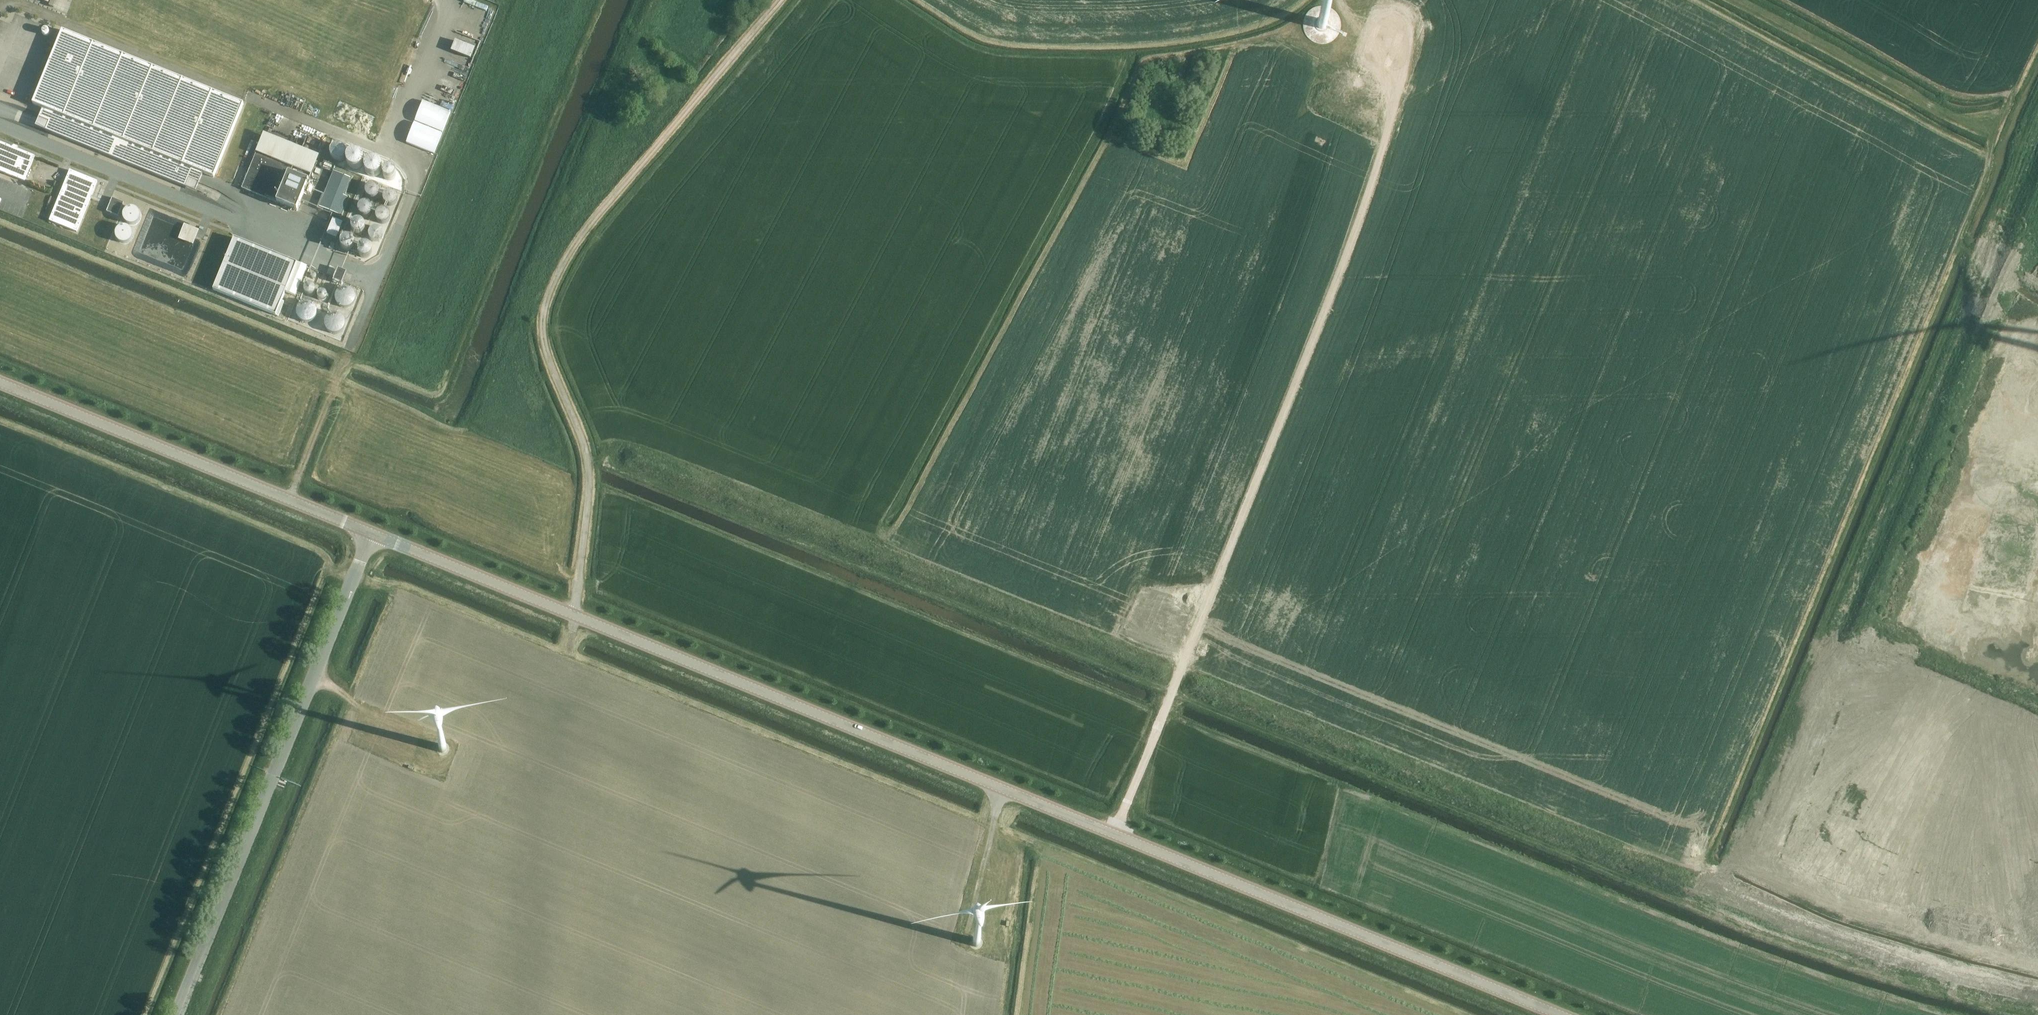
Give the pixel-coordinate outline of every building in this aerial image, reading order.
[(1317,23),(1317,25),(1318,27),(1319,29),(1320,30),(1322,30),(1324,30),(1326,29),(1327,27),(1327,25),(1327,23),(1326,21),(1324,20),(1322,20),(1320,21),(1318,22),(1317,23)] [(116,159),(153,67),(63,30),(33,104),(44,108),(36,126),(116,159)] [(479,58),(483,46),(462,40),(458,52),(479,58)] [(153,67),(116,159),(196,191),(204,173),(214,177),(244,104),(153,67)] [(465,84),(463,73),(446,77),(449,88),(465,84)] [(451,112),(423,101),(415,121),(442,132),(451,112)] [(442,133),(415,122),(406,142),(434,154),(442,133)] [(39,158),(0,142),(0,171),(25,181),(31,166),(35,168),(39,158)] [(340,146),(339,146),(338,146),(337,146),(336,146),(335,147),(334,147),(333,148),(332,149),(332,150),(331,151),(331,152),(331,153),(331,154),(331,155),(332,156),(332,157),(333,158),(334,159),(335,160),(336,160),(337,161),(338,161),(339,161),(340,161),(341,161),(342,160),(343,160),(344,159),(345,158),(346,157),(346,156),(347,155),(347,153),(347,152),(346,151),(346,150),(345,149),(345,148),(344,148),(343,147),(342,146),(341,146),(340,146)] [(242,188),(297,211),(312,174),(257,152),(242,188)] [(352,155),(351,156),(350,157),(349,158),(349,159),(349,161),(349,162),(349,163),(350,164),(351,165),(351,166),(352,166),(353,167),(354,167),(355,167),(356,167),(357,167),(358,167),(359,166),(360,165),(361,164),(362,163),(362,162),(362,161),(362,160),(362,159),(361,158),(361,157),(360,156),(359,156),(359,155),(357,154),(356,154),(354,154),(353,154),(352,155)] [(372,161),(371,161),(370,161),(369,162),(368,162),(368,163),(367,164),(366,165),(366,166),(366,167),(366,168),(366,169),(366,170),(367,171),(367,172),(368,172),(369,173),(370,173),(370,174),(371,174),(372,174),(373,174),(374,174),(375,173),(376,172),(377,172),(377,171),(378,171),(378,170),(378,169),(379,168),(379,167),(378,166),(378,165),(378,164),(377,163),(376,162),(374,161),(373,161),(372,161)] [(390,168),(389,168),(388,168),(387,168),(386,169),(385,169),(384,170),(384,171),(383,172),(383,174),(383,175),(383,176),(383,177),(384,178),(385,179),(386,180),(387,180),(388,181),(389,181),(390,181),(391,180),(392,180),(393,180),(394,179),(394,178),(395,177),(395,176),(395,175),(395,174),(395,173),(395,172),(395,171),(394,170),(393,169),(392,169),(391,168),(390,168)] [(50,221),(77,232),(98,181),(71,171),(50,221)] [(351,177),(334,171),(320,206),(340,214),(348,196),(344,195),(351,177)] [(369,186),(368,186),(367,187),(367,188),(366,189),(366,190),(366,191),(366,193),(366,194),(366,195),(367,196),(367,197),(368,198),(369,198),(370,199),(372,199),(373,199),(374,199),(376,199),(377,198),(378,197),(379,196),(380,194),(380,193),(380,192),(380,190),(380,189),(379,187),(378,186),(377,186),(376,185),(375,185),(374,184),(373,184),(372,184),(370,185),(369,186)] [(391,192),(389,192),(388,192),(387,192),(387,193),(386,194),(385,195),(384,196),(384,197),(383,198),(383,199),(384,200),(384,201),(384,202),(385,203),(386,204),(386,205),(387,205),(388,206),(390,206),(391,206),(392,206),(393,206),(395,205),(395,204),(396,203),(397,203),(397,201),(398,200),(398,199),(398,197),(397,197),(397,195),(396,194),(395,193),(394,193),(393,192),(392,192),(391,192)] [(124,202),(113,198),(107,212),(119,216),(124,202)] [(361,203),(361,204),(359,206),(359,207),(358,209),(358,210),(359,211),(359,213),(360,214),(361,215),(362,216),(364,217),(365,217),(367,217),(368,216),(369,216),(370,215),(371,214),(372,213),(372,212),(373,211),(373,210),(373,208),(373,207),(372,206),(371,205),(371,204),(370,203),(369,203),(367,202),(366,202),(365,202),(364,202),(363,203),(361,203)] [(124,219),(124,220),(125,221),(126,222),(126,223),(128,224),(129,224),(130,225),(131,225),(132,225),(133,225),(134,225),(135,224),(137,224),(137,223),(138,223),(139,222),(140,221),(141,220),(141,219),(141,218),(142,216),(141,215),(141,214),(141,213),(141,212),(140,211),(139,209),(138,208),(137,208),(136,207),(135,207),(134,207),(132,206),(131,207),(130,207),(129,207),(128,208),(127,208),(126,209),(125,210),(124,212),(124,213),(123,213),(123,215),(123,216),(123,217),(123,218),(124,219)] [(387,210),(386,210),(385,210),(384,210),(382,210),(381,210),(380,211),(379,211),(378,212),(377,213),(377,214),(376,216),(376,217),(376,219),(377,220),(377,221),(378,222),(380,223),(381,223),(382,224),(383,224),(385,224),(386,224),(387,223),(388,222),(389,221),(390,220),(391,218),(391,217),(391,215),(390,214),(389,213),(389,212),(388,211),(387,210)] [(358,220),(357,220),(356,221),(354,222),(353,223),(352,224),(352,225),(351,226),(351,227),(351,229),(352,230),(353,231),(353,232),(354,233),(355,234),(356,234),(358,235),(359,235),(360,234),(361,234),(362,234),(363,233),(364,232),(365,231),(365,230),(365,229),(366,227),(365,226),(365,224),(364,223),(363,222),(362,221),(361,221),(360,220),(359,220),(358,220)] [(178,238),(193,244),(199,230),(184,224),(178,238)] [(116,238),(117,240),(118,241),(119,242),(120,243),(121,243),(122,243),(124,244),(125,244),(127,244),(128,243),(130,242),(131,242),(132,240),(133,239),(133,238),(134,237),(134,236),(134,235),(134,233),(133,232),(133,231),(133,230),(132,230),(132,229),(131,228),(130,227),(129,226),(128,226),(126,226),(124,225),(123,226),(122,226),(120,227),(119,228),(118,228),(118,229),(117,230),(116,231),(116,232),(116,233),(116,234),(116,235),(116,236),(116,237),(116,238)] [(370,230),(370,231),(369,232),(369,234),(369,235),(369,237),(370,239),(371,240),(372,241),(374,241),(375,242),(376,242),(377,242),(378,242),(379,241),(381,240),(382,238),(383,237),(383,236),(384,235),(383,233),(383,232),(383,231),(382,230),(381,229),(380,228),(379,228),(378,227),(376,227),(375,227),(374,227),(373,228),(372,228),(372,229),(371,229),(370,230)] [(96,240),(101,242),(105,232),(99,230),(96,240)] [(344,237),(344,238),(343,238),(342,239),(341,239),(341,240),(340,241),(340,242),(340,243),(340,244),(340,245),(340,246),(340,247),(341,247),(341,248),(342,249),(343,249),(343,250),(344,250),(345,251),(346,251),(347,251),(348,251),(349,251),(350,250),(351,250),(352,249),(353,248),(353,247),(354,246),(354,245),(354,244),(354,243),(354,242),(354,241),(353,240),(352,239),(352,238),(351,238),(350,237),(349,237),(348,237),(347,237),(346,237),(345,237),(344,237)] [(297,263),(235,238),(213,289),(279,316),(284,302),(282,301),(297,263)] [(363,244),(362,245),(361,245),(361,246),(360,246),(359,247),(359,248),(359,249),(358,250),(358,251),(358,253),(359,254),(359,255),(360,256),(361,257),(362,257),(363,258),(364,258),(365,258),(366,258),(368,258),(369,257),(370,256),(371,256),(372,255),(372,254),(372,252),(372,251),(372,250),(372,248),(371,247),(371,246),(370,245),(369,245),(367,244),(366,244),(364,244),(363,244)] [(333,282),(341,285),(347,272),(339,269),(333,282)] [(312,286),(311,286),(310,286),(309,287),(308,287),(308,288),(307,289),(307,290),(307,291),(307,292),(307,293),(308,294),(309,295),(310,296),(311,296),(312,296),(313,296),(313,295),(314,295),(315,294),(316,293),(316,292),(316,291),(316,290),(316,289),(315,288),(314,287),(313,286),(312,286)] [(336,300),(336,301),(337,302),(338,304),(339,305),(341,306),(341,307),(342,307),(344,307),(345,308),(346,308),(348,307),(349,307),(351,306),(352,305),(354,304),(354,303),(355,302),(355,301),(355,300),(356,299),(356,297),(355,296),(355,295),(355,293),(354,293),(354,292),(353,291),(353,290),(351,289),(349,288),(348,288),(347,288),(346,287),(345,287),(343,288),(342,288),(341,288),(340,289),(339,290),(338,291),(337,292),(336,293),(336,295),(336,296),(336,297),(336,298),(336,299),(336,300)] [(324,291),(323,290),(322,291),(321,291),(320,291),(319,292),(319,293),(318,293),(318,294),(318,295),(318,296),(318,297),(318,298),(319,298),(319,299),(320,299),(321,300),(322,300),(323,301),(324,301),(325,300),(326,300),(327,299),(327,298),(328,297),(328,296),(328,295),(328,294),(327,293),(327,292),(326,292),(325,291),(324,291)] [(297,315),(298,316),(298,317),(299,318),(299,319),(300,319),(301,320),(302,321),(304,322),(305,322),(306,322),(308,322),(309,322),(310,322),(311,321),(312,321),(314,320),(314,319),(315,318),(316,317),(317,316),(317,315),(317,314),(317,312),(317,311),(317,310),(317,309),(316,308),(316,307),(315,306),(314,305),(314,304),(313,304),(312,303),(311,303),(310,302),(309,302),(308,302),(306,302),(305,302),(303,303),(302,304),(301,304),(300,305),(299,306),(298,307),(298,308),(297,310),(297,311),(297,312),(297,313),(297,315)] [(326,326),(326,327),(326,328),(327,329),(328,331),(330,332),(332,333),(333,333),(334,333),(336,333),(338,333),(339,333),(341,332),(341,331),(342,330),(343,330),(344,329),(344,328),(345,327),(345,326),(345,324),(345,322),(345,321),(345,320),(345,319),(344,318),(343,317),(342,315),(341,315),(340,315),(339,314),(338,314),(337,313),(335,313),(334,313),(333,314),(331,314),(330,315),(329,316),(328,317),(327,317),(327,318),(326,319),(326,320),(325,322),(325,324),(325,325),(326,326)] [(447,749),(447,748),(447,747),(447,746),(446,746),(446,745),(445,745),(444,745),(443,745),(442,745),(441,745),(440,746),(440,747),(439,747),(439,748),(439,749),(439,750),(439,751),(440,751),(440,752),(441,752),(441,753),(442,753),(443,753),(444,753),(445,753),(446,753),(446,752),(447,752),(447,751),(447,750),(447,749)] [(981,943),(981,942),(981,941),(980,940),(979,939),(978,939),(977,939),(976,939),(975,939),(974,939),(974,940),(973,940),(973,941),(973,942),(972,942),(972,943),(973,944),(973,945),(973,946),(974,946),(974,947),(975,947),(976,947),(977,947),(978,947),(979,947),(980,946),(981,945),(981,944),(981,943)]
